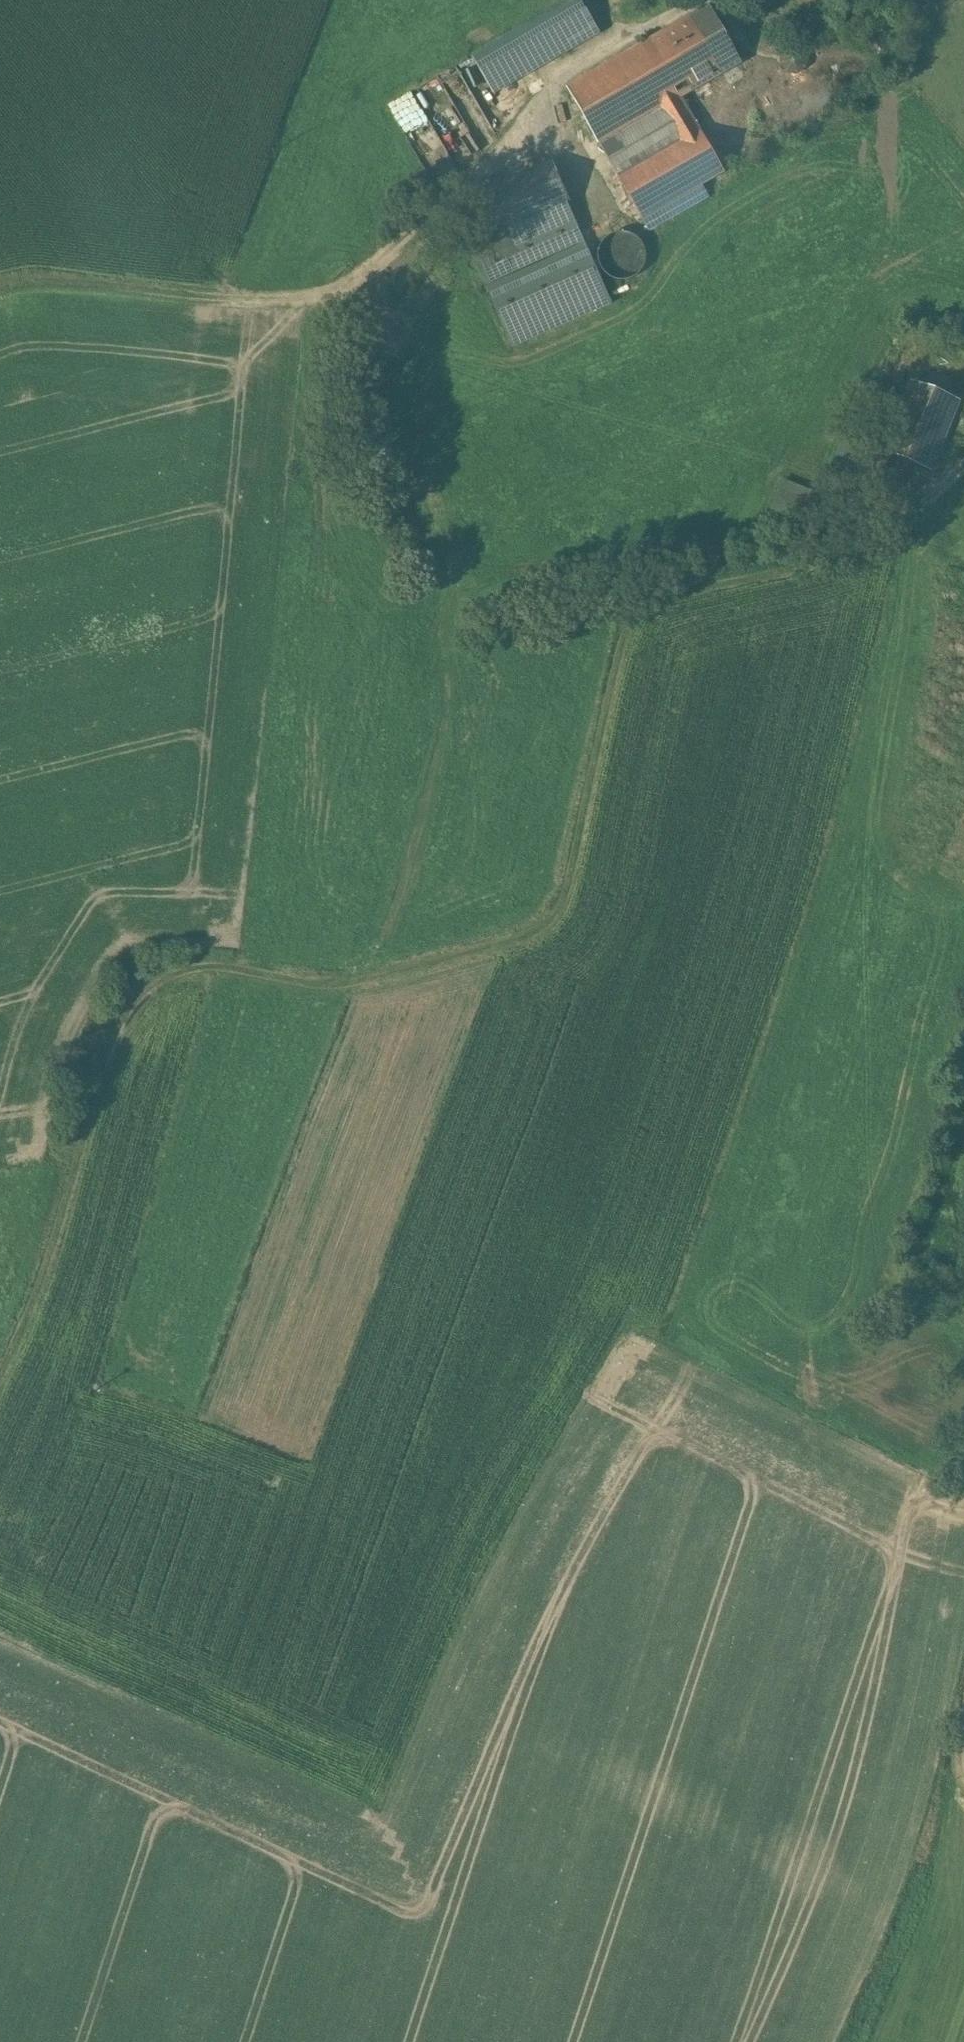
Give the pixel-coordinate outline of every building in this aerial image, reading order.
[(473,57),(494,93),(600,32),(581,0),(571,0),(473,57)] [(710,7),(568,88),(642,218),(724,171),(681,96),(741,62),(710,7)] [(407,133),(431,121),(415,91),(392,104),(407,133)] [(553,162),(451,207),(512,347),(612,304),(570,208),(573,207),(553,162)] [(599,254),(599,259),(600,264),(602,269),(605,273),(609,276),(614,278),(618,280),(623,280),(628,280),(633,278),(637,276),(641,272),(644,268),(646,263),(647,258),(647,253),(645,249),(643,244),(640,240),(636,237),(632,234),(627,233),(622,233),(617,233),(613,235),(608,237),(605,241),(602,245),(600,250),(599,254)] [(915,384),(887,451),(929,468),(956,402),(915,384)]
